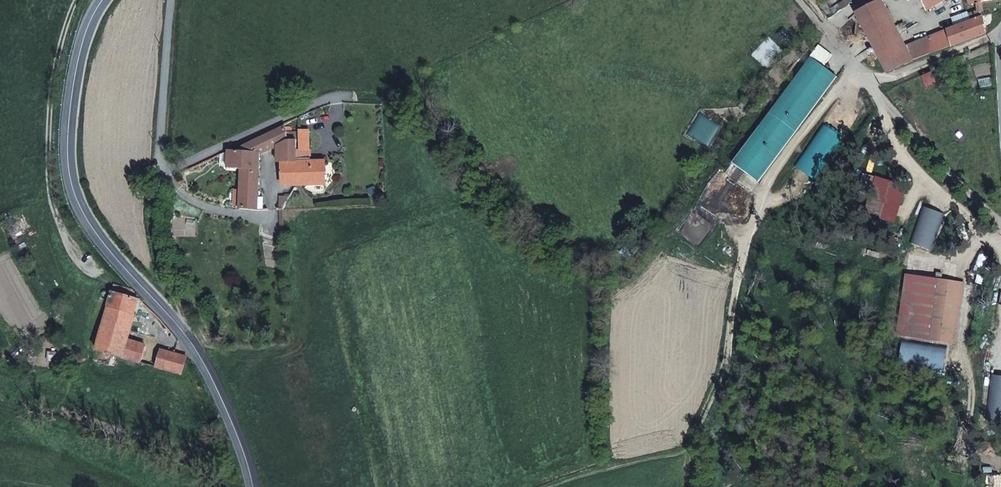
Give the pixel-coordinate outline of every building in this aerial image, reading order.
[(928,9),(951,0),(924,0),(928,9)] [(883,1),(857,14),(890,70),(924,55),(988,33),(985,14),(979,16),(980,21),(908,43),(883,1)] [(819,45),(731,161),(757,181),(836,76),(824,66),(832,55),(819,45)] [(824,122),(793,166),(813,180),(844,135),(824,122)] [(285,124),(240,146),(240,149),(226,149),(226,169),(239,170),(237,209),(256,210),(259,154),(274,148),(288,140),(296,141),(296,130),(285,131),(285,124)] [(309,129),(298,129),(298,149),(309,149),(309,129)] [(274,148),(275,162),(279,162),(296,161),(296,141),(288,140),(274,148)] [(280,186),(325,184),(324,160),(296,161),(279,162),(280,186)] [(965,282),(904,274),(895,336),(956,345),(965,282)] [(96,351),(127,360),(126,363),(130,364),(131,360),(141,363),(145,346),(127,341),(129,332),(140,334),(141,327),(132,325),(139,300),(135,299),(136,295),(130,289),(115,285),(96,351)] [(162,349),(157,368),(181,375),(186,355),(162,349)] [(47,361),(68,362),(69,353),(48,352),(47,361)]
